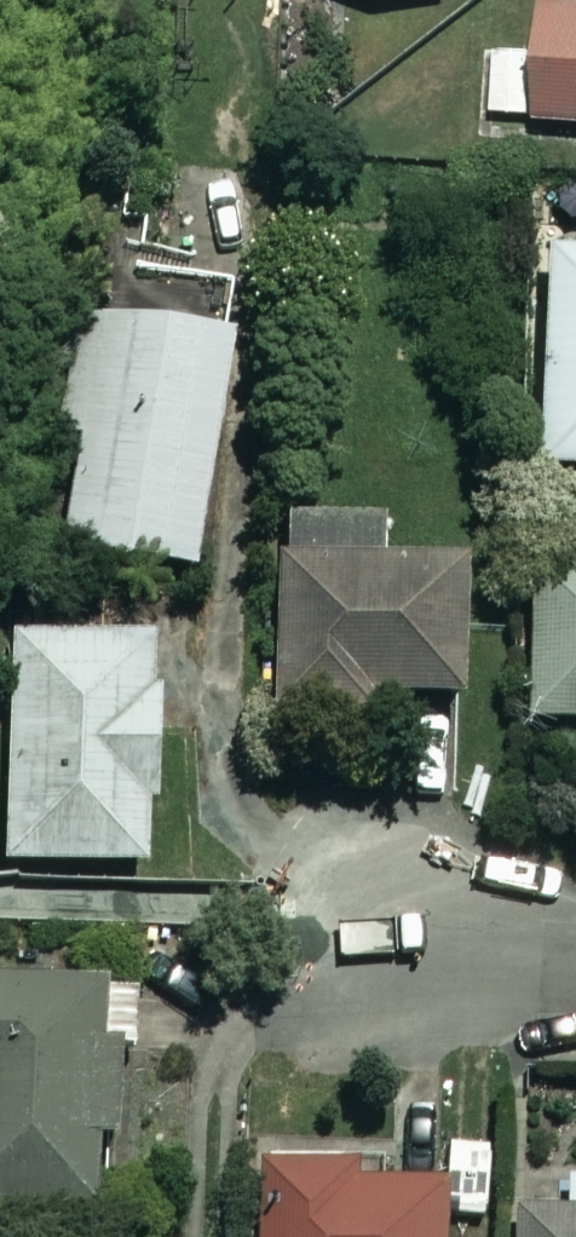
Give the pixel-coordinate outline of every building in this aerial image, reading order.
[(541,113),(575,116),(575,0),(549,0),(541,113)] [(551,246),(544,465),(575,466),(575,247),(551,246)] [(120,331),(80,324),(61,437),(88,441),(68,557),(196,579),(235,351),(120,331)] [(392,519),(293,515),(292,553),(282,554),(277,701),(277,711),(378,713),(380,696),(471,699),(477,559),(391,555),(392,519)] [(534,562),(532,721),(575,722),(575,564),(534,562)] [(10,872),(165,879),(172,710),(163,710),(164,673),(131,671),(131,657),(20,652),(10,872)] [(119,1000),(0,997),(0,1236),(112,1236),(119,1000)] [(265,1160),(263,1236),(453,1236),(453,1183),(362,1182),(363,1164),(265,1160)] [(520,1206),(519,1236),(575,1236),(575,1207),(520,1206)]
